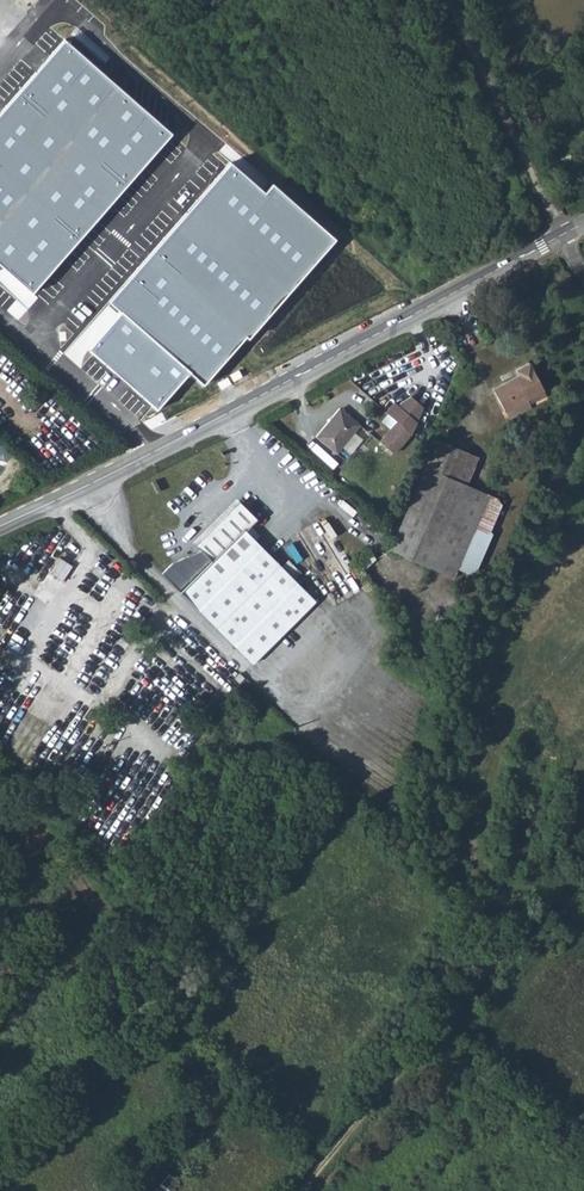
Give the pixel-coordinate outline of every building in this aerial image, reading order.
[(509,413),(531,401),(551,391),(537,365),(523,372),(525,377),(498,392),(509,413)] [(509,413),(514,422),(536,411),(531,401),(509,413)] [(372,451),(387,464),(404,445),(417,416),(402,402),(392,414),(389,411),(382,418),(383,421),(392,429),(372,451)] [(351,431),(335,417),(328,424),(326,423),(309,442),(328,458),(351,431)] [(392,541),(450,576),(455,569),(470,577),(493,539),(478,530),(496,500),(475,487),(488,467),(483,464),(450,445),(392,541)] [(248,532),(253,526),(261,518),(243,500),(200,543),(206,550),(192,553),(170,563),(163,571),(254,660),(314,596),(257,541),(248,532)] [(248,532),(257,541),(263,535),(253,526),(248,532)] [(182,1179),(165,1164),(142,1190),(173,1190),(182,1179)]
